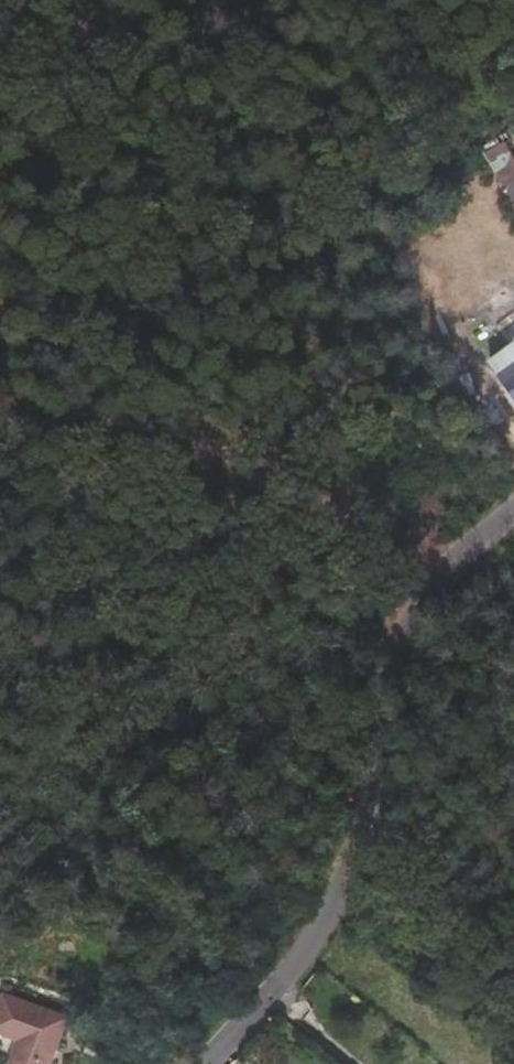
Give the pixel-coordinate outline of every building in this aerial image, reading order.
[(510,191),(513,189),(513,156),(505,142),(486,154),(510,191)] [(493,365),(513,393),(513,350),(493,365)] [(6,994),(0,1010),(0,1030),(22,1038),(13,1063),(27,1063),(44,1008),(6,994)] [(44,1008),(27,1063),(51,1063),(56,1050),(68,1016),(44,1008)]
